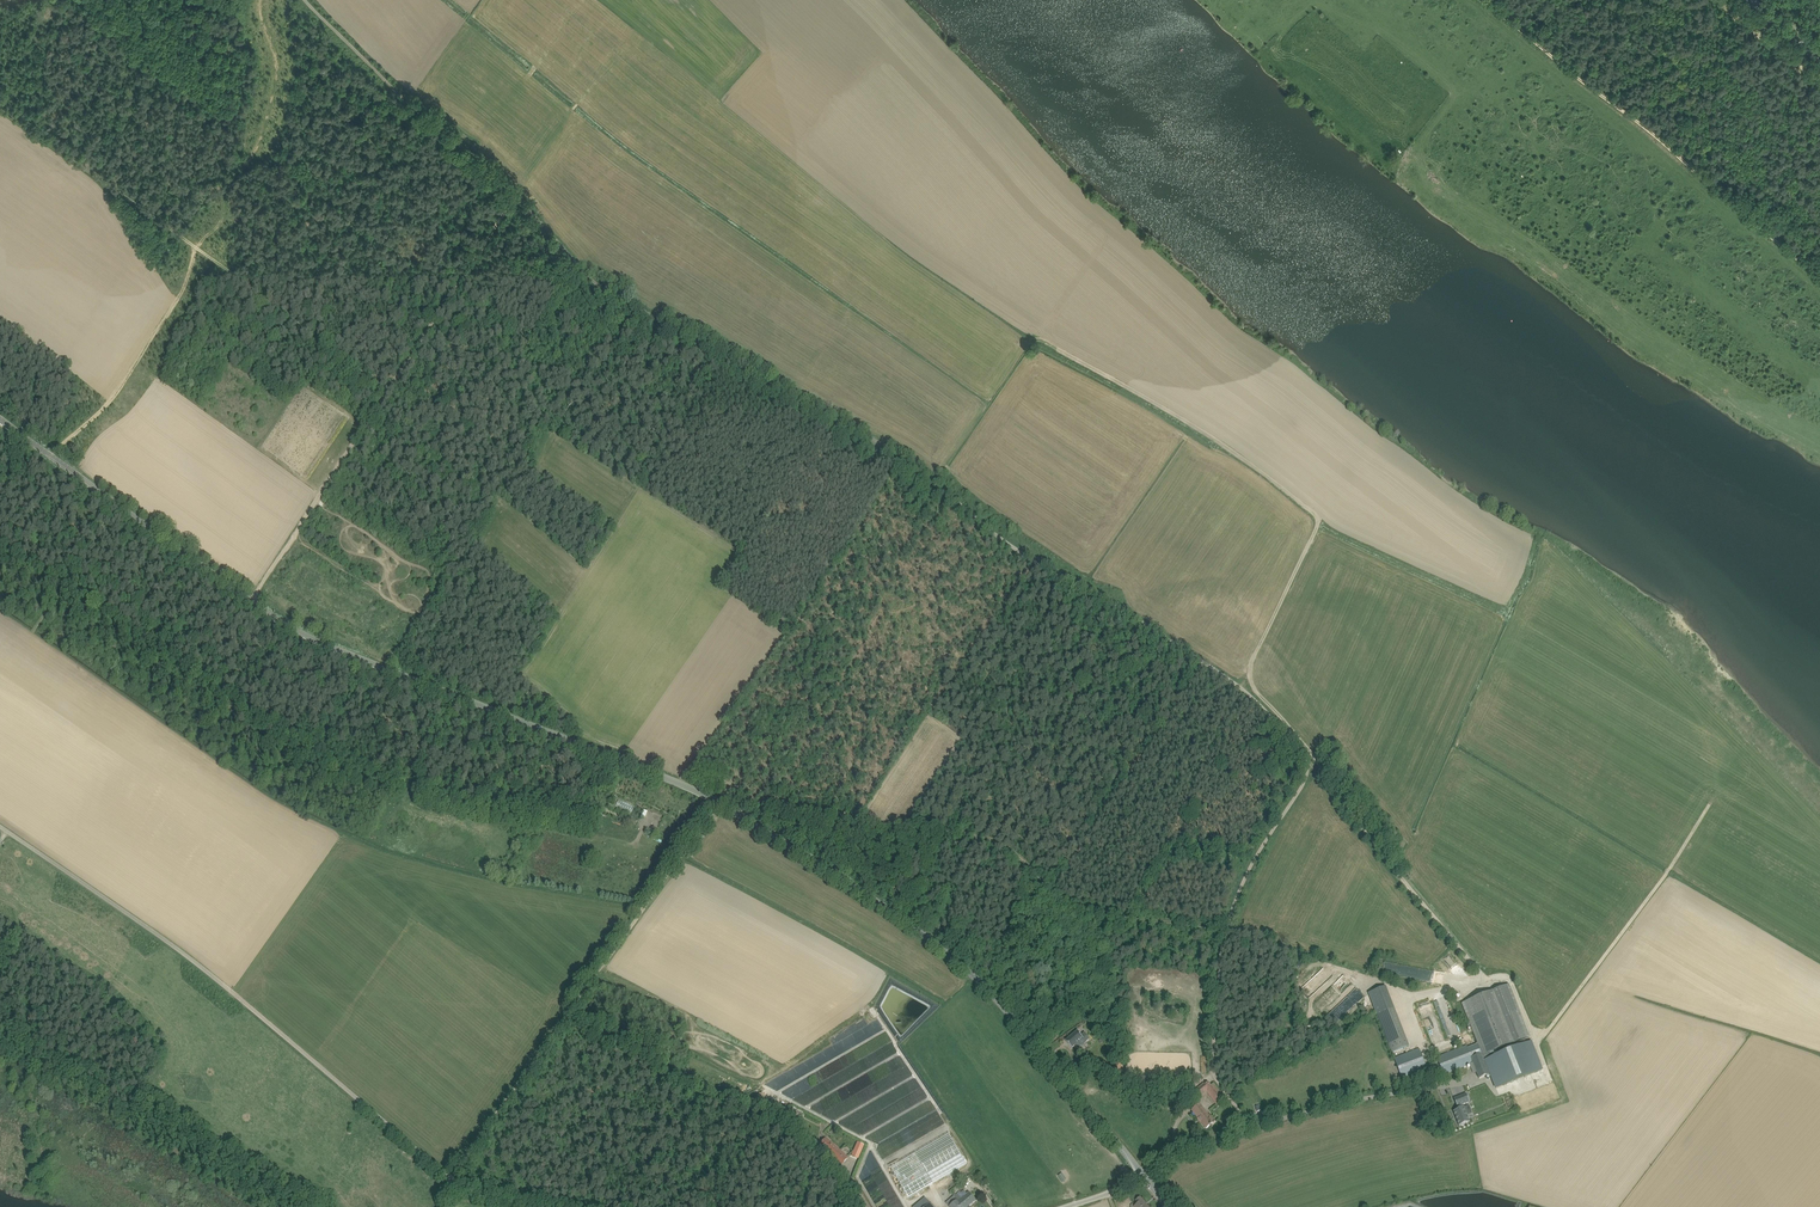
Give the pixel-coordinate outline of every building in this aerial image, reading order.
[(615,804),(632,812),(634,805),(618,798),(615,804)] [(1525,1040),(1526,1040),(1530,1038),(1509,985),(1463,1003),(1479,1043),(1477,1044),(1477,1045),(1469,1048),(1468,1045),(1437,1057),(1443,1075),(1470,1064),(1473,1073),(1477,1072),(1479,1079),(1491,1074),(1497,1088),(1542,1070),(1531,1042),(1526,1044),(1525,1040)] [(1395,1008),(1377,1015),(1387,1040),(1404,1034),(1395,1008)] [(1066,1041),(1067,1042),(1068,1043),(1072,1048),(1075,1045),(1078,1049),(1081,1046),(1079,1043),(1083,1039),(1086,1042),(1090,1039),(1085,1032),(1081,1035),(1077,1031),(1075,1033),(1066,1041)] [(1427,1068),(1425,1063),(1419,1049),(1394,1058),(1402,1078),(1427,1068)] [(1114,1070),(1112,1070),(1111,1073),(1117,1077),(1122,1066),(1116,1063),(1114,1066),(1115,1067),(1114,1070)] [(1207,1090),(1218,1104),(1226,1098),(1214,1083),(1211,1085),(1209,1082),(1205,1085),(1204,1083),(1192,1094),(1196,1099),(1207,1090)] [(1460,1109),(1454,1111),(1459,1126),(1461,1125),(1461,1126),(1464,1125),(1464,1124),(1470,1122),(1464,1107),(1463,1108),(1462,1105),(1470,1102),(1466,1094),(1454,1099),(1457,1107),(1459,1106),(1460,1109)] [(1199,1106),(1192,1111),(1206,1129),(1209,1126),(1210,1127),(1212,1126),(1211,1125),(1215,1122),(1211,1117),(1209,1118),(1199,1106)] [(796,1110),(793,1115),(802,1120),(805,1115),(796,1110)] [(891,1168),(909,1198),(967,1164),(949,1134),(891,1168)] [(825,1149),(842,1164),(848,1158),(826,1137),(820,1144),(818,1142),(814,1146),(821,1153),(825,1149)] [(1063,1173),(1058,1175),(1062,1182),(1066,1179),(1063,1173)] [(962,1205),(963,1206),(968,1206),(976,1200),(969,1192),(965,1196),(961,1192),(955,1198),(957,1200),(962,1205)] [(930,1203),(925,1197),(913,1206),(934,1206),(930,1203)] [(1147,1205),(1147,1206),(1142,1200),(1143,1200),(1141,1198),(1139,1198),(1137,1200),(1137,1201),(1139,1203),(1135,1206),(1136,1206),(1148,1206),(1147,1205)]
